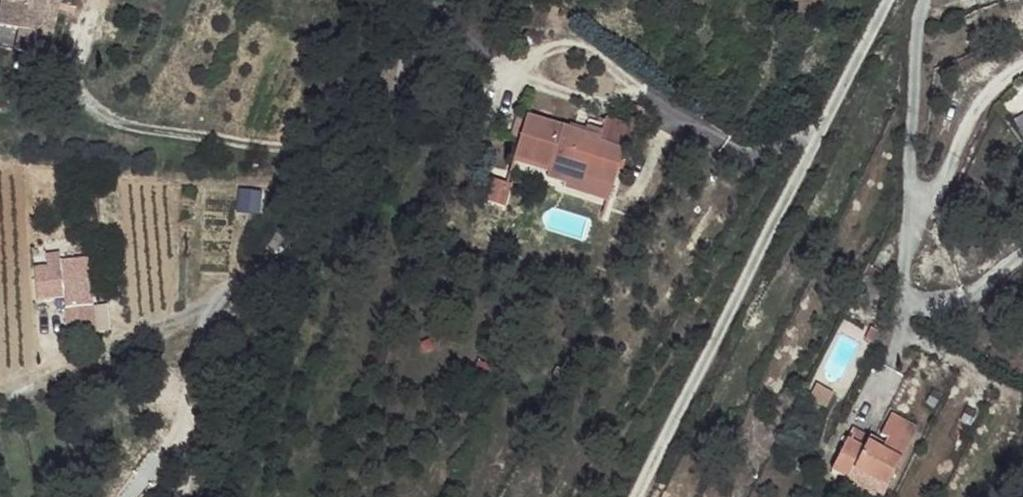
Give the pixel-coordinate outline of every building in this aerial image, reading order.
[(5,33),(1,52),(33,58),(37,36),(27,33),(33,0),(0,0),(0,32),(5,33)] [(27,33),(37,36),(44,1),(39,0),(33,0),(27,33)] [(519,108),(504,146),(538,161),(535,169),(551,176),(554,170),(597,189),(613,155),(617,156),(627,132),(596,119),(585,145),(573,138),(576,131),(519,108)] [(471,188),(478,191),(487,169),(481,166),(471,188)] [(487,169),(478,191),(487,195),(496,173),(487,169)] [(551,176),(549,184),(591,204),(597,189),(554,170),(551,176)] [(64,309),(73,308),(91,305),(86,278),(60,283),(64,309)] [(78,338),(96,335),(91,305),(73,308),(75,319),(78,336),(78,338)] [(75,319),(65,320),(68,338),(78,336),(75,319)] [(877,347),(873,356),(882,359),(887,350),(877,347)] [(821,402),(815,416),(831,423),(837,410),(821,402)] [(916,468),(911,465),(921,444),(901,433),(890,454),(893,455),(885,470),(872,464),(876,458),(876,457),(858,448),(836,490),(850,496),(901,496),(916,468)] [(876,458),(872,464),(885,470),(888,464),(876,458)]
